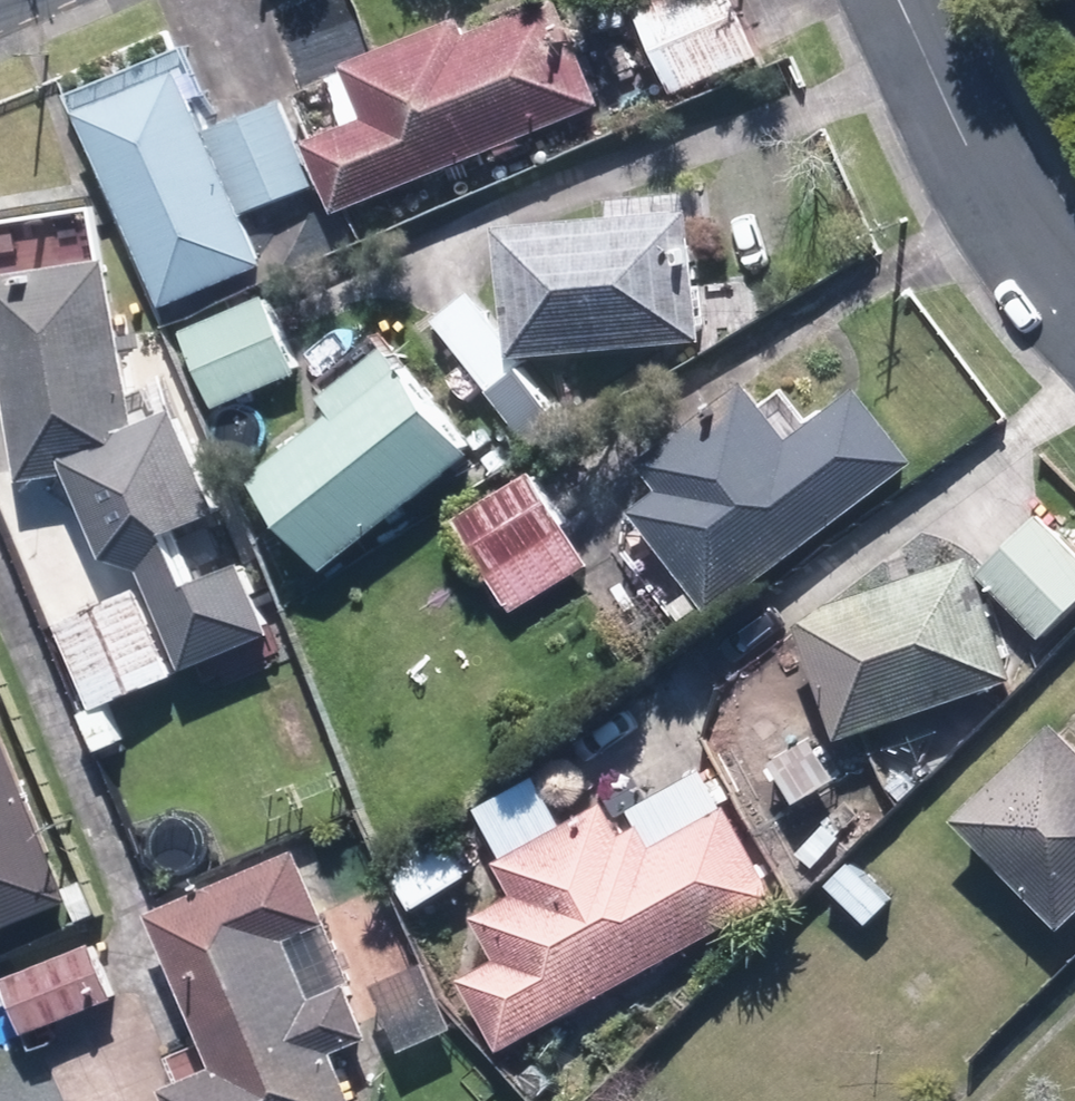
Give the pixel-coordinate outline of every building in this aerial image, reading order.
[(614,100),(572,0),(549,0),(480,28),(473,11),(357,59),(380,114),(316,140),(345,210),(614,100)] [(682,87),(766,52),(743,0),(657,0),(647,4),(682,87)] [(194,64),(92,105),(171,301),(273,260),(252,208),(219,126),(206,93),(222,86),(213,64),(197,70),(194,64)] [(325,179),(292,97),(264,108),(219,126),(252,208),(325,179)] [(524,354),(711,335),(697,204),(510,223),(524,354)] [(144,423),(122,250),(0,266),(0,271),(26,472),(79,466),(116,551),(152,565),(195,662),(283,623),(254,555),(211,574),(189,522),(232,504),(188,404),(144,423)] [(227,406),(310,368),(275,291),(191,329),(227,406)] [(333,563),(486,446),(403,340),(336,391),(350,409),(264,474),(333,563)] [(720,607),(926,457),(871,383),(804,432),(763,376),(651,457),(670,482),(643,502),(720,607)] [(600,564),(542,466),(465,511),(523,609),(600,564)] [(1046,512),(989,567),(1050,631),(1074,607),(1074,541),(1046,512)] [(851,733),(1024,675),(983,552),(834,602),(812,618),(851,733)] [(101,602),(63,618),(104,711),(186,675),(145,583),(101,602)] [(0,701),(0,927),(80,893),(0,701)] [(1074,920),(1074,721),(1071,717),(967,812),(1070,924),(1074,920)] [(805,800),(848,775),(823,733),(780,757),(805,800)] [(513,1046),(790,895),(737,801),(663,841),(651,819),(631,830),(614,799),(505,859),(524,893),(483,915),(506,957),(474,975),(513,1046)] [(160,907),(225,1061),(174,1082),(182,1100),(365,1100),(342,1048),(380,1032),(357,977),(319,993),(293,934),(338,915),(307,844),(160,907)] [(873,923),(898,899),(858,858),(833,881),(873,923)] [(122,991),(99,938),(11,975),(34,1028),(122,991)]
